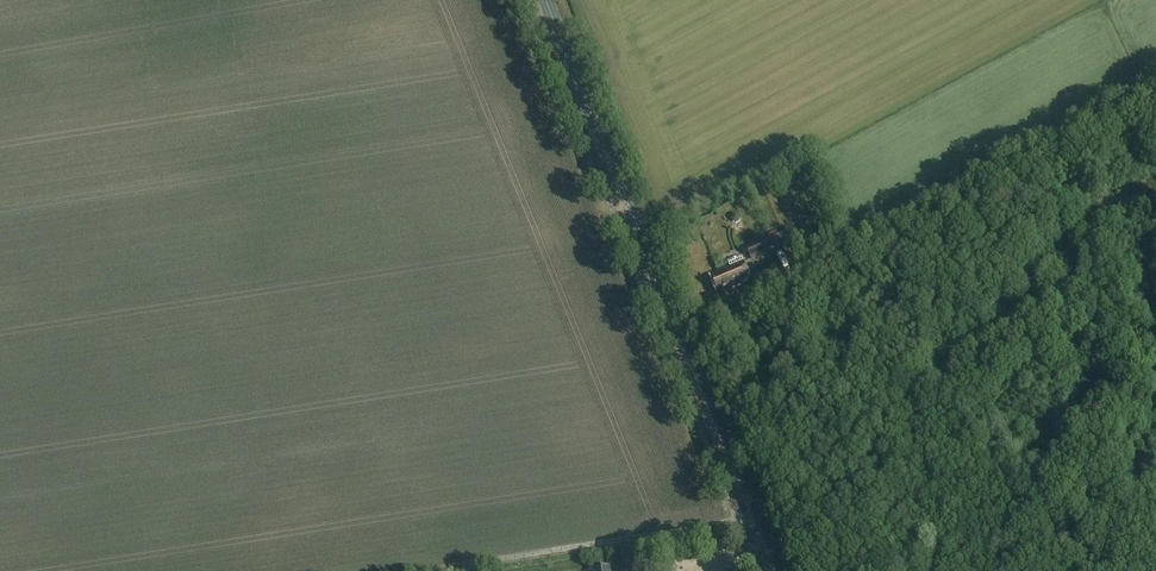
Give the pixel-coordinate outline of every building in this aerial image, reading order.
[(732,215),(730,219),(732,222),(736,224),(740,222),(741,218),(739,214),(735,213),(732,215)] [(786,237),(789,245),(796,242),(790,228),(784,231),(784,233),(786,237)] [(770,238),(771,240),(775,250),(789,244),(786,237),(784,233),(778,235),(770,238)] [(775,250),(771,240),(749,249),(753,260),(775,252),(775,250)] [(731,268),(711,276),(717,292),(730,288),(731,289),(751,282),(742,258),(729,263),(731,268)]
